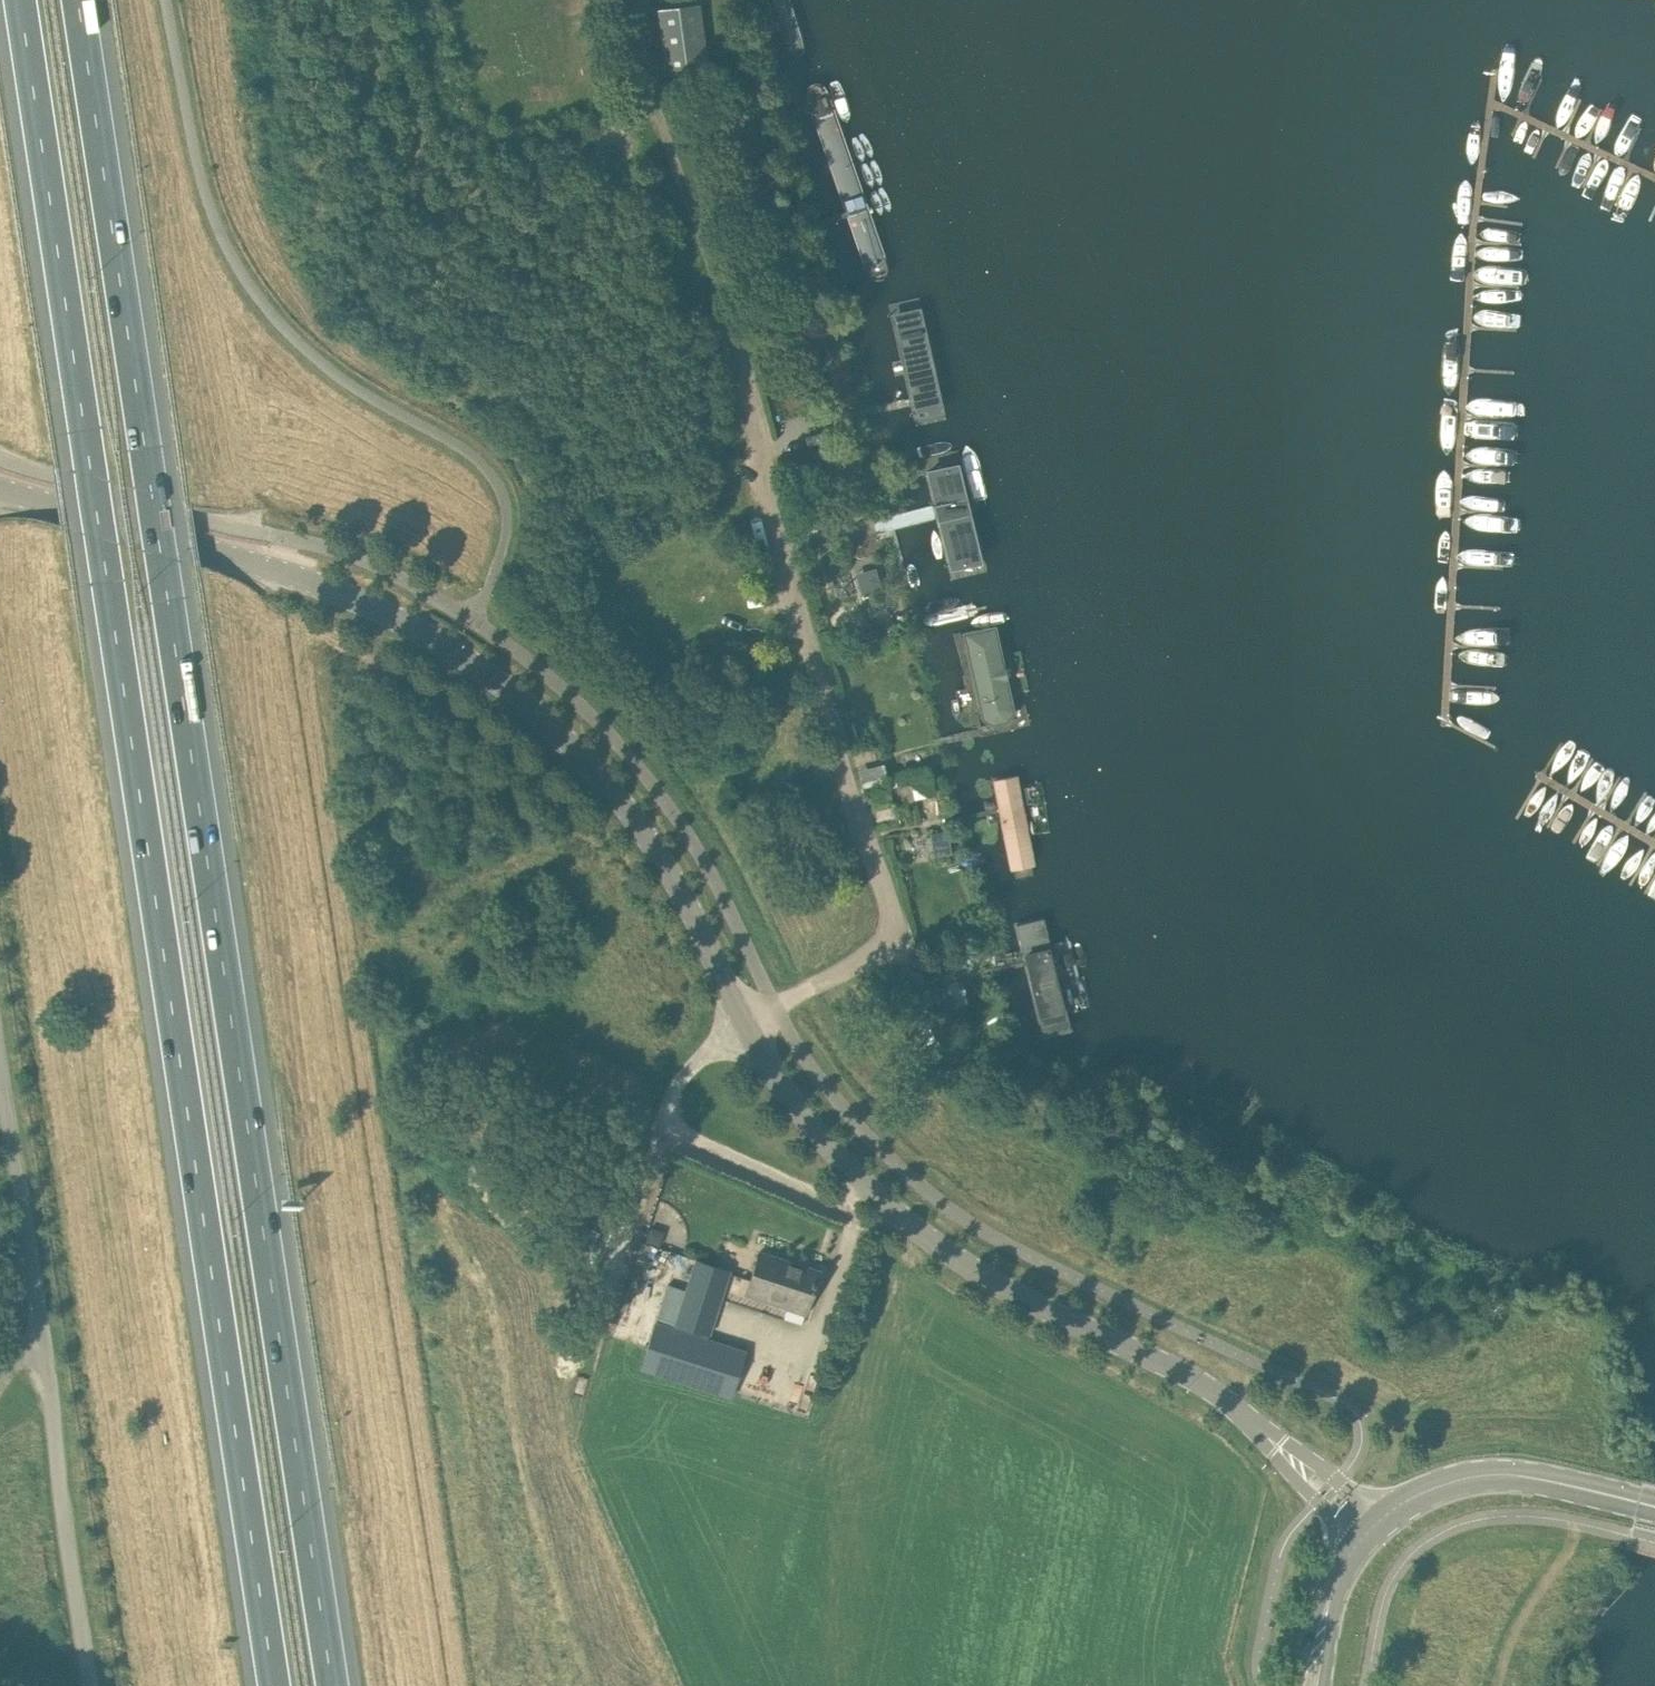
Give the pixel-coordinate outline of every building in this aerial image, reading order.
[(791,63),(811,58),(796,0),(775,0),(791,63)] [(693,3),(659,8),(669,74),(693,71),(695,71),(709,69),(706,51),(699,2),(693,3)] [(805,89),(869,284),(894,276),(830,81),(805,89)] [(918,294),(880,302),(908,435),(947,427),(918,294)] [(940,600),(992,586),(956,445),(904,459),(940,600)] [(857,571),(866,594),(886,586),(878,564),(857,571)] [(951,615),(985,760),(1017,752),(983,608),(951,615)] [(890,760),(861,767),(867,791),(896,784),(890,760)] [(909,769),(915,798),(940,793),(934,764),(909,769)] [(1021,773),(986,780),(1006,886),(1041,880),(1021,773)] [(1055,941),(1012,952),(1024,1003),(1067,993),(1055,941)] [(807,1307),(813,1291),(819,1270),(760,1251),(753,1272),(746,1293),(768,1300),(769,1295),(807,1307)] [(654,1318),(639,1366),(729,1396),(737,1372),(697,1359),(706,1332),(710,1334),(730,1270),(697,1259),(693,1257),(682,1290),(672,1321),(674,1322),(673,1324),(654,1318)]
